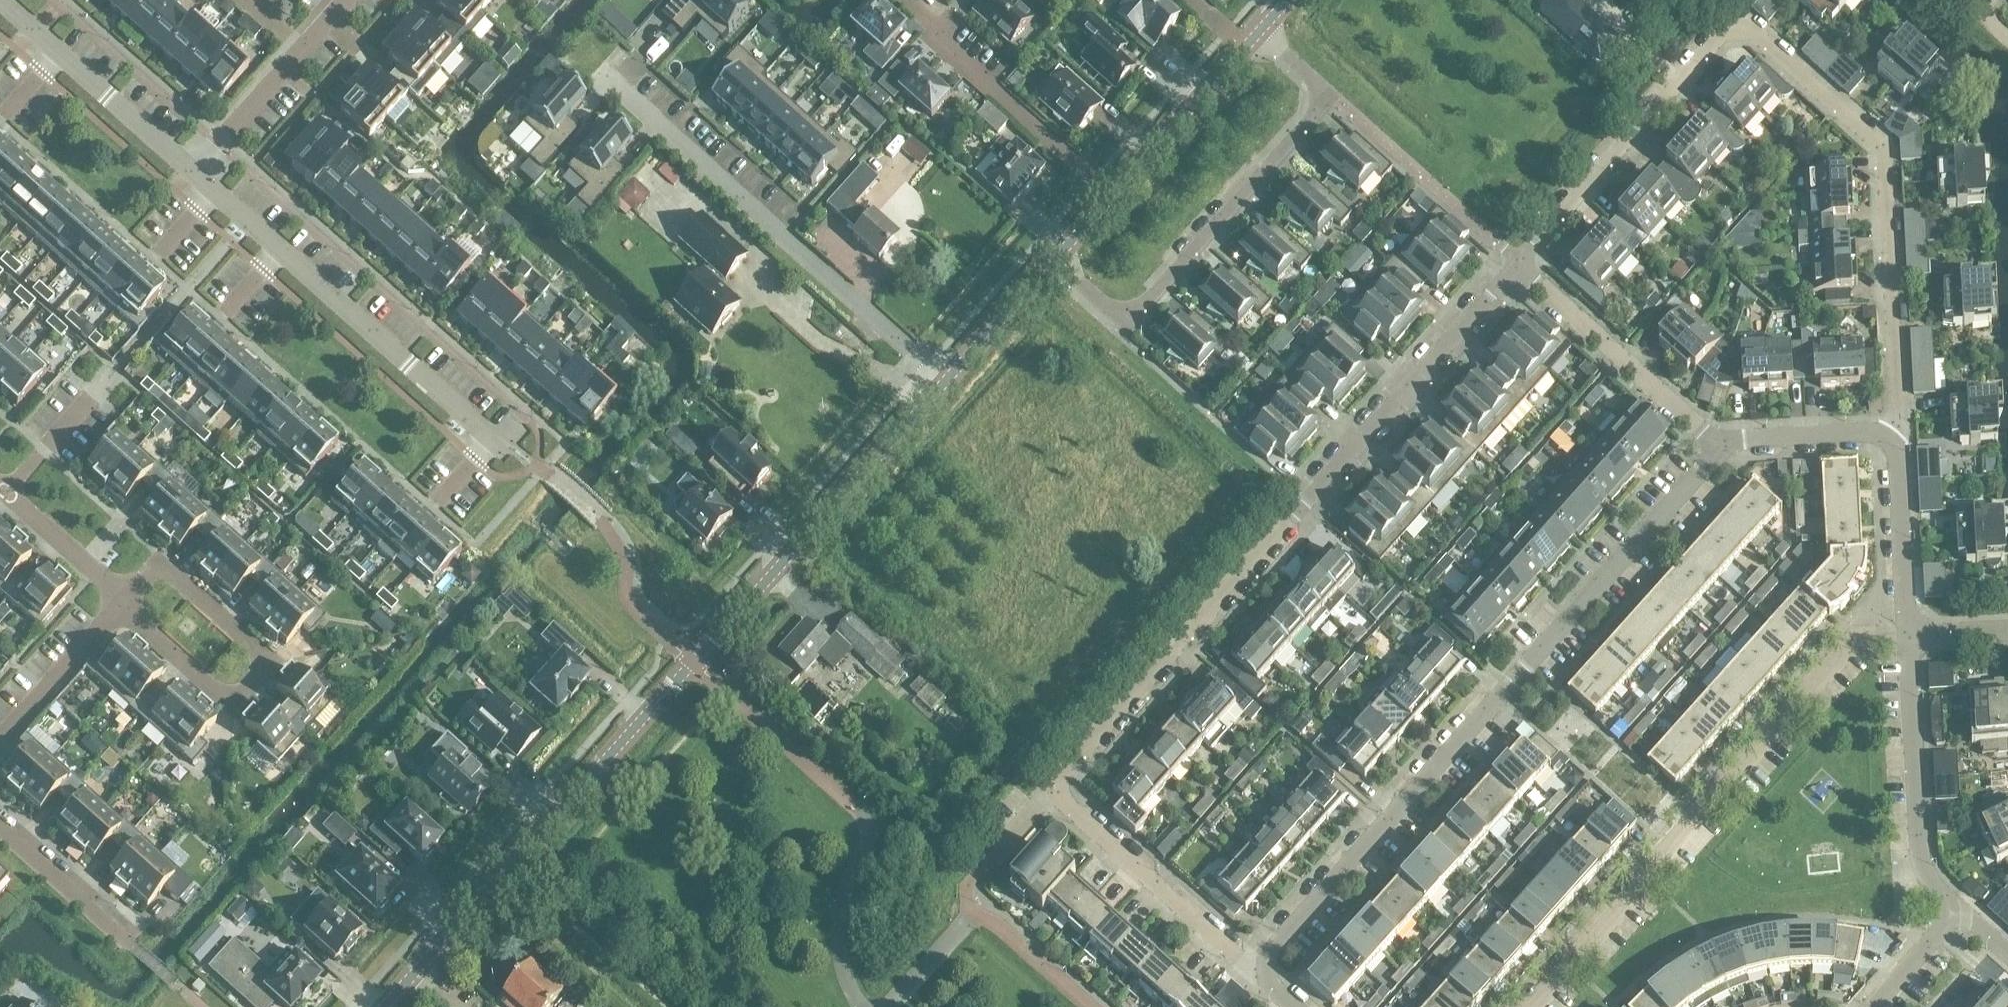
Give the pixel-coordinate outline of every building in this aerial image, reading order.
[(145,0),(112,0),(109,3),(119,13),(124,7),(132,13),(132,14),(145,0)] [(170,8),(161,0),(145,0),(132,14),(132,13),(126,19),(136,28),(142,23),(150,29),(150,30),(170,8)] [(468,0),(440,0),(437,3),(434,0),(430,0),(445,14),(438,22),(456,38),(462,43),(486,16),(481,11),(468,0)] [(481,11),(491,0),(468,0),(481,11)] [(662,15),(672,24),(694,0),(675,0),(662,15)] [(736,0),(694,0),(672,24),(683,33),(697,17),(723,40),(749,11),(736,0)] [(905,27),(875,0),(867,10),(863,7),(852,20),(856,23),(854,25),(875,43),(865,55),(882,71),(901,50),(892,42),(905,27)] [(1011,0),(985,0),(975,12),(1011,44),(1033,19),(1011,0)] [(1158,0),(1123,0),(1128,4),(1127,5),(1128,6),(1119,17),(1140,35),(1149,25),(1163,37),(1179,19),(1158,0)] [(1572,0),(1554,0),(1545,10),(1577,39),(1579,36),(1584,30),(1595,39),(1590,46),(1589,45),(1587,48),(1600,60),(1617,41),(1572,0)] [(1746,0),(1768,20),(1780,7),(1773,0),(1746,0)] [(1808,10),(1817,0),(1797,0),(1808,10)] [(1808,10),(1822,22),(1828,15),(1839,25),(1848,16),(1842,11),(1846,6),(1851,0),(1817,0),(1808,10)] [(168,46),(194,18),(192,17),(187,23),(170,8),(150,30),(150,29),(144,35),(154,44),(160,38),(168,45),(168,46)] [(779,40),(789,29),(770,12),(760,24),(779,40)] [(246,31),(253,23),(245,16),(237,24),(246,31)] [(456,38),(438,22),(431,30),(415,16),(406,26),(412,31),(405,39),(399,34),(399,35),(438,70),(462,43),(456,38)] [(1116,36),(1095,16),(1081,31),(1097,45),(1084,60),(1116,89),(1135,67),(1109,44),(1116,36)] [(186,62),(212,34),(194,18),(168,46),(168,45),(162,51),(172,60),(178,54),(185,61),(186,62)] [(254,39),(262,30),(253,23),(246,31),(254,39)] [(1877,72),(1891,84),(1922,49),(1916,43),(1915,44),(1902,33),(1878,60),(1883,65),(1877,72)] [(204,78),(229,50),(228,49),(223,55),(207,41),(213,35),(212,34),(186,62),(185,61),(180,67),(190,76),(196,70),(203,77),(204,78)] [(438,70),(399,35),(390,44),(396,49),(389,57),(383,52),(382,53),(398,67),(390,75),(408,91),(415,97),(439,71),(438,70)] [(1816,39),(1804,52),(1826,73),(1838,59),(1816,39)] [(513,45),(501,58),(507,65),(520,52),(513,45)] [(812,55),(802,46),(796,52),(806,61),(812,55)] [(719,70),(729,79),(713,97),(730,112),(766,72),(739,47),(719,70)] [(1922,49),(1891,84),(1904,96),(1910,89),(1915,94),(1940,66),(1927,55),(1928,54),(1922,49)] [(217,101),(248,67),(229,50),(204,78),(203,77),(198,83),(208,92),(214,86),(221,93),(216,99),(217,101)] [(815,70),(821,64),(812,55),(806,61),(815,70)] [(1739,68),(1727,82),(1760,112),(1776,94),(1779,97),(1783,99),(1786,98),(1790,97),(1793,93),(1757,60),(1745,73),(1739,68)] [(483,96),(501,76),(486,62),(468,82),(483,96)] [(951,96),(919,68),(911,77),(898,65),(880,85),(894,98),(902,89),(932,117),(951,96)] [(401,99),(408,91),(390,75),(383,83),(368,69),(358,80),(364,85),(357,93),(351,87),(351,88),(385,119),(386,118),(394,125),(409,108),(401,101),(402,100),(401,99)] [(687,69),(679,79),(693,92),(702,82),(687,69)] [(1086,107),(1094,97),(1067,73),(1066,74),(1060,69),(1051,79),(1057,84),(1042,101),(1055,113),(1055,117),(1060,121),(1064,121),(1077,132),(1094,114),(1086,107)] [(746,127),(778,91),(763,77),(767,73),(766,72),(730,112),(746,127)] [(1861,79),(1854,73),(1842,87),(1849,93),(1861,79)] [(844,84),(834,75),(828,81),(838,90),(844,84)] [(528,158),(542,171),(578,130),(566,119),(584,98),(563,79),(523,124),(543,142),(528,158)] [(1760,112),(1727,82),(1714,96),(1720,102),(1708,114),(1727,131),(1735,123),(1743,131),(1760,112)] [(854,92),(844,84),(838,90),(848,99),(854,92)] [(385,119),(351,88),(342,98),(348,103),(341,111),(335,105),(334,107),(368,138),(385,119)] [(762,141),(795,105),(778,91),(746,127),(762,141)] [(875,132),(886,121),(863,95),(851,106),(875,132)] [(778,156),(811,120),(795,105),(762,141),(778,156)] [(988,106),(979,116),(998,133),(1008,123),(988,106)] [(1899,113),(1887,127),(1894,133),(1906,119),(1899,113)] [(1727,131),(1708,114),(1697,127),(1691,121),(1678,136),(1712,166),(1728,148),(1731,151),(1735,152),(1739,152),(1742,150),(1745,147),(1727,131)] [(827,134),(811,120),(778,156),(794,170),(827,134)] [(591,213),(626,173),(612,161),(631,140),(609,121),(566,168),(586,187),(575,199),(591,213)] [(318,124),(302,143),(330,168),(338,158),(346,149),(318,124)] [(1796,132),(1790,138),(1799,146),(1805,140),(1796,132)] [(844,149),(827,134),(794,170),(812,186),(829,168),(838,177),(858,155),(847,145),(844,149)] [(911,134),(902,145),(923,162),(932,151),(911,134)] [(1334,141),(1323,153),(1326,156),(1323,159),(1337,172),(1333,176),(1328,177),(1327,177),(1344,186),(1348,181),(1359,191),(1375,174),(1382,180),(1393,168),(1355,134),(1354,135),(1355,135),(1347,145),(1341,140),(1337,143),(1334,141)] [(1712,166),(1678,136),(1666,150),(1671,155),(1660,168),(1697,200),(1700,197),(1701,194),(1701,190),(1700,186),(1696,183),(1712,166)] [(1012,148),(1003,140),(992,152),(1001,161),(984,180),(1012,205),(1045,168),(1017,142),(1012,148)] [(330,168),(302,143),(285,162),(313,187),(313,186),(330,168)] [(18,159),(2,145),(0,147),(0,180),(18,159)] [(1920,158),(1920,149),(1902,150),(1902,159),(1920,158)] [(1937,165),(1938,183),(1985,180),(1985,172),(1983,172),(1982,155),(1946,157),(1946,164),(1937,165)] [(407,157),(399,165),(408,173),(415,164),(407,157)] [(1807,171),(1808,195),(1853,193),(1852,174),(1844,174),(1843,157),(1817,158),(1818,170),(1807,171)] [(323,195),(328,189),(336,196),(337,197),(357,175),(338,158),(330,168),(313,186),(323,195)] [(35,173),(18,159),(0,180),(0,207),(3,209),(35,173)] [(901,239),(875,215),(871,220),(856,205),(879,179),(863,165),(827,206),(828,207),(829,206),(860,233),(856,238),(881,261),(901,239)] [(1697,200),(1660,168),(1649,180),(1643,175),(1630,189),(1664,219),(1680,202),(1683,205),(1687,206),(1691,206),(1694,204),(1697,200)] [(19,223),(51,188),(41,180),(43,177),(37,172),(35,174),(35,173),(3,209),(19,223)] [(355,213),(374,191),(357,175),(337,197),(336,196),(331,202),(341,211),(346,205),(354,212),(355,213)] [(635,210),(652,193),(634,176),(617,193),(635,210)] [(1314,180),(1313,180),(1314,181),(1306,191),(1300,185),(1296,189),(1293,186),(1282,199),(1285,201),(1282,205),(1296,217),(1292,222),(1287,222),(1286,223),(1303,231),(1307,227),(1318,237),(1334,219),(1341,226),(1352,214),(1314,180)] [(1985,180),(1938,183),(1939,200),(1948,200),(1948,207),(1985,205),(1984,188),(1986,188),(1985,180)] [(440,189),(432,182),(424,190),(432,197),(440,189)] [(1748,187),(1744,191),(1751,198),(1758,191),(1753,187),(1748,187)] [(35,238),(67,202),(51,188),(19,223),(35,238)] [(1647,238),(1664,219),(1630,189),(1618,204),(1623,209),(1612,221),(1631,238),(1641,247),(1649,239),(1647,238)] [(372,228),(398,200),(397,199),(391,206),(374,191),(355,213),(354,212),(349,218),(359,227),(364,221),(372,228)] [(1853,193),(1808,195),(1809,219),(1805,219),(1801,221),(1799,224),(1798,228),(1798,232),(1847,229),(1846,213),(1854,212),(1853,193)] [(390,244),(416,216),(398,200),(372,228),(367,234),(377,243),(382,237),(390,244)] [(51,252),(83,216),(74,208),(76,206),(69,201),(68,203),(67,202),(35,238),(51,252)] [(1761,202),(1753,211),(1760,217),(1768,209),(1761,202)] [(459,221),(466,212),(458,205),(450,213),(459,221)] [(1469,254),(1455,241),(1462,232),(1468,237),(1469,236),(1438,208),(1413,236),(1456,274),(1469,260),(1466,258),(1469,254)] [(1923,212),(1905,213),(1906,222),(1924,221),(1923,212)] [(67,267),(99,231),(83,216),(51,252),(67,267)] [(408,260),(433,232),(416,216),(390,244),(385,250),(395,259),(400,253),(408,260)] [(712,266),(705,273),(704,272),(678,302),(713,334),(740,304),(714,281),(721,274),(727,279),(747,256),(702,216),(682,238),(712,266)] [(477,237),(484,229),(476,221),(468,229),(477,237)] [(1631,238),(1612,221),(1601,234),(1595,229),(1582,243),(1616,273),(1632,254),(1624,247),(1631,238)] [(1312,258),(1276,226),(1274,224),(1274,225),(1274,226),(1266,235),(1260,230),(1257,233),(1253,231),(1243,243),(1246,246),(1243,249),(1256,262),(1252,267),(1247,267),(1246,268),(1263,276),(1267,271),(1278,281),(1294,264),(1301,271),(1312,258)] [(1847,229),(1798,232),(1798,237),(1800,240),(1803,243),(1806,244),(1810,244),(1812,267),(1856,265),(1855,246),(1848,246),(1847,229)] [(83,281),(115,245),(114,245),(116,243),(110,237),(108,239),(99,231),(67,267),(83,281)] [(426,276),(451,248),(450,247),(445,253),(429,240),(435,233),(433,232),(408,260),(402,266),(413,275),(418,269),(426,276)] [(1456,274),(1413,236),(1389,262),(1415,285),(1423,276),(1437,290),(1440,286),(1444,289),(1456,274)] [(1361,243),(1343,265),(1356,275),(1373,253),(1361,243)] [(1616,273),(1582,243),(1570,257),(1575,262),(1564,276),(1600,308),(1603,305),(1605,301),(1605,297),(1603,293),(1600,290),(1616,273)] [(100,295),(131,260),(115,245),(83,281),(100,295)] [(1721,245),(1715,252),(1722,259),(1726,255),(1726,249),(1721,245)] [(470,265),(451,248),(426,276),(420,282),(430,291),(436,285),(444,292),(438,298),(440,299),(470,265)] [(7,269),(14,261),(6,254),(0,261),(0,262),(7,269)] [(100,295),(116,310),(148,273),(147,272),(147,273),(140,268),(131,260),(100,295)] [(22,268),(14,261),(7,269),(15,275),(22,268)] [(1407,294),(1414,286),(1415,285),(1389,262),(1365,289),(1409,328),(1421,314),(1418,311),(1421,307),(1407,294)] [(531,270),(523,263),(515,271),(524,279),(531,270)] [(1681,263),(1673,272),(1680,278),(1688,270),(1681,263)] [(1926,264),(1908,265),(1909,274),(1927,273),(1926,264)] [(1856,265),(1812,267),(1813,292),(1825,292),(1825,304),(1851,302),(1850,284),(1857,284),(1856,265)] [(1272,303),(1234,268),(1234,269),(1235,270),(1226,280),(1220,274),(1217,278),(1214,275),(1203,287),(1206,290),(1203,294),(1216,306),(1212,311),(1207,311),(1207,312),(1223,320),(1227,316),(1238,326),(1254,308),(1261,315),(1272,303)] [(116,310),(140,331),(156,312),(150,305),(165,288),(148,273),(116,310)] [(1943,284),(1944,301),(1992,299),(1991,291),(1989,291),(1988,274),(1952,276),(1953,283),(1943,284)] [(1328,304),(1340,284),(1330,278),(1318,298),(1328,304)] [(549,286),(541,279),(533,287),(542,295),(549,286)] [(482,326),(507,298),(488,281),(458,315),(468,324),(473,318),(481,325),(482,326)] [(32,290),(40,297),(46,290),(39,283),(32,290)] [(1740,284),(1736,294),(1744,301),(1749,292),(1740,284)] [(1772,286),(1764,295),(1775,305),(1783,296),(1772,286)] [(13,295),(21,302),(27,295),(20,288),(13,295)] [(1409,328),(1365,289),(1341,317),(1372,345),(1373,344),(1367,338),(1375,330),(1389,343),(1393,339),(1396,342),(1409,328)] [(54,297),(46,290),(40,297),(47,304),(54,297)] [(35,301),(27,295),(21,302),(28,309),(35,301)] [(500,342),(525,314),(524,313),(518,319),(502,305),(508,299),(507,298),(482,326),(481,325),(476,331),(486,340),(491,334),(499,341),(500,342)] [(1992,299),(1944,301),(1945,319),(1955,318),(1955,326),(1991,324),(1990,307),(1992,307),(1992,299)] [(1647,302),(1640,309),(1648,316),(1655,309),(1647,302)] [(1659,344),(1673,357),(1703,323),(1684,307),(1677,315),(1668,307),(1651,326),(1664,338),(1659,344)] [(585,318),(576,310),(568,320),(577,328),(585,318)] [(207,327),(208,328),(209,327),(191,311),(159,348),(175,363),(207,327)] [(72,326),(79,319),(71,312),(64,319),(72,326)] [(1233,347),(1194,313),(1195,314),(1186,324),(1180,319),(1177,322),(1174,320),(1163,332),(1166,335),(1163,338),(1177,351),(1172,355),(1167,356),(1183,365),(1187,360),(1198,370),(1214,353),(1222,359),(1233,347)] [(518,358),(543,330),(525,314),(500,342),(499,341),(494,347),(504,356),(509,350),(517,357),(518,358)] [(45,324),(53,331),(60,324),(52,316),(45,324)] [(1549,374),(1574,346),(1543,318),(1534,328),(1525,320),(1522,324),(1518,321),(1506,335),(1549,374)] [(86,325),(79,319),(72,326),(79,333),(86,325)] [(1730,347),(1703,323),(1673,357),(1687,369),(1692,364),(1716,385),(1726,359),(1730,347)] [(67,330),(60,324),(53,331),(61,338),(67,330)] [(1350,357),(1358,348),(1364,354),(1365,352),(1334,324),(1309,352),(1352,391),(1365,376),(1362,374),(1365,370),(1350,357)] [(191,377),(223,342),(208,328),(207,327),(175,363),(191,377)] [(536,374),(560,346),(559,345),(554,351),(538,337),(544,331),(543,330),(518,358),(517,357),(512,363),(521,372),(527,366),(535,373),(536,374)] [(1840,386),(1837,342),(1813,343),(1812,340),(1812,337),(1811,335),(1809,333),(1806,332),(1803,331),(1800,331),(1801,343),(1803,380),(1820,379),(1821,387),(1840,386)] [(1930,331),(1912,332),(1914,362),(1932,361),(1930,331)] [(102,340),(94,333),(88,340),(96,348),(102,340)] [(16,340),(15,339),(11,345),(0,335),(0,358),(16,340)] [(1549,374),(1506,335),(1493,349),(1496,352),(1493,356),(1508,369),(1500,378),(1525,400),(1549,374)] [(32,354),(16,340),(0,358),(0,390),(32,354)] [(207,391),(239,356),(230,348),(232,346),(226,340),(224,342),(223,342),(191,377),(207,391)] [(1862,340),(1837,342),(1840,386),(1859,385),(1859,377),(1876,376),(1875,351),(1863,351),(1862,340)] [(605,351),(613,359),(621,350),(612,343),(605,351)] [(1803,380),(1801,343),(1765,345),(1768,390),(1787,389),(1787,381),(1803,380)] [(1741,358),(1726,359),(1716,385),(1748,383),(1749,391),(1768,390),(1765,345),(1741,347),(1741,358)] [(554,390),(578,362),(560,346),(536,374),(535,373),(529,379),(539,388),(545,382),(553,389),(554,390)] [(629,358),(621,350),(613,359),(621,366),(629,358)] [(1352,391),(1309,352),(1285,379),(1310,401),(1318,392),(1333,406),(1337,402),(1340,405),(1352,391)] [(0,390),(0,391),(16,406),(49,369),(32,354),(0,390)] [(228,400),(255,370),(239,356),(207,391),(217,400),(222,395),(228,400)] [(1932,361),(1914,362),(1915,393),(1933,392),(1932,361)] [(591,384),(596,378),(595,377),(590,383),(574,369),(579,363),(578,362),(554,390),(553,389),(547,395),(557,404),(563,398),(571,405),(572,406),(591,384)] [(244,415),(271,385),(262,377),(264,375),(258,369),(256,371),(255,370),(228,400),(244,415)] [(1501,427),(1525,400),(1500,378),(1492,387),(1477,373),(1474,377),(1470,374),(1458,388),(1501,427)] [(615,394),(596,378),(591,384),(572,406),(571,405),(565,411),(575,420),(580,414),(588,421),(583,427),(585,428),(615,394)] [(154,386),(146,379),(140,387),(148,394),(154,386)] [(1302,410),(1310,402),(1310,401),(1285,379),(1261,405),(1304,444),(1317,430),(1314,427),(1317,424),(1302,410)] [(260,429),(287,399),(271,385),(244,415),(260,429)] [(1477,454),(1501,427),(1458,388),(1445,402),(1448,405),(1445,409),(1460,422),(1452,431),(1477,454)] [(1605,394),(1598,388),(1591,395),(1598,401),(1605,394)] [(1950,402),(1951,420),(1998,417),(1998,409),(1996,409),(1995,393),(1978,394),(1978,393),(1967,394),(1960,394),(1959,402),(1950,402)] [(156,401),(164,408),(170,400),(163,394),(156,401)] [(1591,409),(1598,401),(1591,395),(1584,402),(1591,409)] [(272,449),(304,413),(303,413),(305,411),(299,405),(297,407),(287,399),(260,429),(256,435),(272,449)] [(178,407),(170,400),(164,408),(171,415),(178,407)] [(1668,431),(1634,400),(1617,419),(1655,452),(1666,440),(1663,437),(1668,431)] [(187,412),(202,427),(209,419),(194,404),(187,412)] [(1304,444),(1261,405),(1236,433),(1268,461),(1269,460),(1263,454),(1270,446),(1285,459),(1288,456),(1292,459),(1304,444)] [(165,418),(157,410),(151,418),(159,425),(165,418)] [(320,428),(319,427),(304,413),(272,449),(288,463),(320,428)] [(1998,417),(1951,420),(1952,438),(1961,437),(1961,444),(1969,444),(1980,444),(1980,443),(1998,442),(1997,425),(1999,425),(1998,417)] [(1655,452),(1617,419),(1601,437),(1636,467),(1641,462),(1644,465),(1655,452)] [(188,430),(196,437),(203,429),(195,422),(188,430)] [(1566,437),(1573,430),(1566,423),(1559,431),(1566,437)] [(337,442),(320,426),(319,427),(320,428),(288,463),(305,479),(337,442)] [(1453,481),(1477,454),(1452,431),(1444,440),(1429,427),(1426,431),(1422,428),(1410,442),(1453,481)] [(210,436),(203,429),(196,437),(203,444),(210,436)] [(674,445),(682,436),(674,429),(666,438),(674,445)] [(1559,445),(1566,437),(1559,431),(1552,438),(1559,445)] [(106,484),(138,448),(137,448),(133,454),(114,437),(88,467),(94,473),(91,477),(104,488),(107,485),(106,484)] [(755,492),(772,473),(755,457),(758,454),(751,448),(748,451),(732,437),(715,456),(717,458),(709,467),(740,496),(749,487),(755,492)] [(1636,467),(1601,437),(1585,454),(1623,488),(1634,476),(1631,473),(1636,467)] [(1429,508),(1453,481),(1410,442),(1397,456),(1400,459),(1397,463),(1412,476),(1404,485),(1429,508)] [(149,490),(165,472),(138,448),(106,484),(107,485),(115,492),(112,496),(122,504),(126,500),(141,483),(149,490)] [(1936,450),(1918,451),(1920,481),(1938,480),(1936,450)] [(220,459),(228,466),(235,458),(227,451),(220,459)] [(1623,488),(1585,454),(1569,472),(1604,503),(1609,497),(1612,500),(1623,488)] [(242,465),(235,458),(228,466),(236,472),(242,465)] [(1534,459),(1527,466),(1534,473),(1541,465),(1534,459)] [(1786,462),(1777,463),(1778,476),(1787,475),(1786,462)] [(1802,474),(1801,462),(1792,462),(1793,475),(1802,474)] [(1822,466),(1823,490),(1859,488),(1857,462),(1856,462),(1856,464),(1822,466)] [(346,516),(379,479),(362,464),(330,501),(346,516)] [(1527,480),(1534,473),(1527,466),(1520,474),(1527,480)] [(160,532),(191,496),(165,472),(149,490),(157,498),(142,514),(138,518),(148,527),(151,524),(159,531),(160,532)] [(1604,503),(1569,472),(1553,490),(1591,524),(1602,512),(1598,509),(1604,503)] [(363,530),(394,494),(379,481),(380,480),(379,479),(346,516),(347,516),(352,511),(367,524),(362,530),(363,530)] [(260,494),(267,487),(259,480),(253,488),(260,494)] [(1429,508),(1404,485),(1396,494),(1381,481),(1378,484),(1374,481),(1362,496),(1405,535),(1429,508)] [(1754,484),(1738,502),(1765,526),(1780,508),(1754,484)] [(733,516),(700,486),(689,499),(686,498),(683,498),(681,499),(676,504),(675,507),(675,510),(677,513),(675,515),(697,535),(694,538),(703,546),(706,543),(708,545),(716,535),(719,538),(728,529),(724,526),(733,516)] [(275,494),(267,487),(260,494),(268,501),(275,494)] [(1859,488),(1823,490),(1824,513),(1860,511),(1859,488)] [(1504,497),(1499,493),(1497,490),(1490,498),(1498,505),(1504,497)] [(1591,524),(1553,490),(1537,508),(1572,539),(1577,533),(1580,536),(1591,524)] [(379,544),(410,509),(401,501),(403,499),(397,493),(395,495),(394,494),(363,530),(379,544)] [(202,538),(218,520),(191,496),(160,532),(159,531),(156,535),(169,546),(172,543),(178,549),(194,531),(202,538)] [(1380,562),(1405,535),(1362,496),(1349,510),(1352,513),(1349,516),(1364,530),(1356,538),(1350,533),(1349,534),(1380,562)] [(1498,505),(1490,498),(1484,506),(1491,512),(1498,505)] [(1765,526),(1738,502),(1723,519),(1749,543),(1765,526)] [(1803,502),(1794,502),(1796,527),(1804,527),(1803,502)] [(1939,502),(1921,502),(1922,511),(1939,511),(1939,502)] [(1572,539),(1537,508),(1521,526),(1559,560),(1570,547),(1566,545),(1572,539)] [(400,553),(427,523),(410,509),(379,544),(377,546),(394,560),(400,553)] [(1860,511),(1824,513),(1826,536),(1861,534),(1860,511)] [(1956,521),(1957,539),(2004,536),(2004,528),(2002,528),(2001,511),(1984,512),(1973,512),(1973,513),(1965,513),(1966,520),(1956,521)] [(1749,543),(1723,519),(1707,536),(1734,560),(1749,543)] [(213,580),(245,544),(218,520),(202,538),(211,546),(195,563),(202,569),(198,573),(211,584),(214,581),(213,580)] [(443,538),(442,537),(427,523),(400,553),(415,567),(414,568),(415,569),(443,538)] [(1559,560),(1521,526),(1505,544),(1539,575),(1544,569),(1548,572),(1559,560)] [(15,536),(15,535),(11,539),(0,529),(0,553),(15,536)] [(1470,530),(1463,538),(1470,544),(1477,537),(1470,530)] [(311,540),(319,547),(326,539),(318,532),(311,540)] [(1861,534),(1826,536),(1827,560),(1831,559),(1831,567),(1857,581),(1862,584),(1869,571),(1869,567),(1867,555),(1863,555),(1861,534)] [(31,556),(24,550),(27,547),(15,536),(0,553),(0,592),(7,599),(23,581),(15,574),(31,556)] [(432,584),(460,552),(443,536),(442,537),(443,538),(415,569),(432,584)] [(1734,560),(1707,536),(1692,553),(1719,577),(1734,560)] [(2004,536),(1957,539),(1958,556),(1967,556),(1968,563),(1976,562),(1976,563),(1985,562),(1986,566),(1987,568),(1990,570),(1993,570),(1996,569),(1999,568),(2000,565),(2001,561),(2004,561),(2003,544),(2005,544),(2004,536)] [(1463,552),(1470,544),(1463,538),(1456,545),(1463,552)] [(333,546),(326,539),(319,547),(326,553),(333,546)] [(1781,558),(1790,548),(1783,543),(1775,552),(1781,558)] [(233,596),(248,579),(256,586),(272,568),(245,544),(213,580),(214,581),(223,588),(220,591),(230,600),(234,596),(233,596)] [(1539,575),(1505,544),(1489,562),(1527,595),(1538,583),(1534,580),(1539,575)] [(1801,545),(1792,555),(1805,566),(1814,557),(1801,545)] [(1308,560),(1306,562),(1339,591),(1355,573),(1363,581),(1373,571),(1353,553),(1345,563),(1330,550),(1324,556),(1320,553),(1308,560)] [(1719,577),(1692,553),(1677,570),(1703,594),(1719,577)] [(343,568),(351,575),(358,568),(350,561),(343,568)] [(1800,572),(1787,561),(1779,570),(1791,582),(1800,572)] [(1339,591),(1306,562),(1304,564),(1298,577),(1303,581),(1298,585),(1297,585),(1297,586),(1326,612),(1329,615),(1345,597),(1339,591)] [(1527,595),(1489,562),(1473,580),(1507,610),(1512,605),(1516,608),(1527,595)] [(1438,580),(1445,573),(1438,566),(1431,574),(1438,580)] [(1759,582),(1768,573),(1761,567),(1753,577),(1759,582)] [(1802,591),(1798,595),(1824,619),(1828,615),(1829,617),(1840,611),(1853,600),(1848,597),(1857,581),(1831,567),(1815,585),(1806,577),(1798,587),(1802,591)] [(1943,567),(1925,568),(1926,598),(1944,597),(1943,567)] [(267,627),(298,592),(272,568),(256,586),(264,594),(250,610),(249,610),(245,614),(255,623),(258,620),(267,627)] [(365,575),(358,568),(351,575),(359,582),(365,575)] [(1703,594),(1677,570),(1662,587),(1688,611),(1703,594)] [(70,585),(57,573),(54,577),(47,571),(31,588),(23,581),(7,599),(39,628),(37,630),(38,631),(72,593),(66,588),(70,585)] [(1431,588),(1438,580),(1431,574),(1424,581),(1431,588)] [(1759,582),(1753,577),(1744,586),(1751,592),(1759,582)] [(1779,583),(1772,577),(1755,596),(1762,602),(1779,583)] [(1507,610),(1473,580),(1457,597),(1459,599),(1495,631),(1506,619),(1502,616),(1507,610)] [(1326,612),(1297,586),(1296,586),(1297,587),(1292,592),(1288,588),(1276,596),(1274,598),(1306,627),(1310,630),(1326,612)] [(1688,611),(1662,587),(1646,604),(1673,628),(1688,611)] [(376,597),(383,604),(390,597),(382,590),(376,597)] [(534,609),(512,590),(504,599),(511,606),(513,604),(528,617),(534,609)] [(326,616),(298,592),(267,627),(263,631),(276,642),(279,639),(286,645),(302,627),(310,634),(326,616)] [(1824,619),(1798,595),(1785,609),(1812,633),(1824,619)] [(398,603),(390,597),(383,604),(391,611),(398,603)] [(1407,597),(1391,615),(1397,621),(1413,603),(1407,597)] [(1495,631),(1459,599),(1457,597),(1441,616),(1475,647),(1481,640),(1484,643),(1495,631)] [(1306,627),(1274,598),(1273,600),(1266,613),(1270,616),(1266,621),(1265,621),(1265,622),(1290,645),(1306,627)] [(1729,617),(1737,607),(1731,601),(1722,611),(1729,617)] [(1377,622),(1388,610),(1381,604),(1370,616),(1377,622)] [(1673,628),(1646,604),(1631,621),(1658,645),(1673,628)] [(1812,633),(1785,609),(1773,623),(1799,646),(1812,633)] [(1729,617),(1722,611),(1714,620),(1720,626),(1729,617)] [(1748,617),(1742,611),(1725,630),(1731,636),(1748,617)] [(804,671),(818,656),(834,670),(854,648),(867,660),(865,662),(890,685),(901,674),(897,671),(905,663),(883,642),(880,645),(850,618),(829,641),(806,621),(780,650),(804,671)] [(1658,645),(1631,621),(1616,638),(1642,662),(1658,645)] [(1290,645),(1265,622),(1264,622),(1265,623),(1260,628),(1256,624),(1244,631),(1242,633),(1274,663),(1290,645)] [(1799,646),(1773,623),(1761,636),(1787,660),(1799,646)] [(1359,642),(1367,633),(1359,626),(1351,635),(1359,642)] [(1434,644),(1418,662),(1446,687),(1447,686),(1443,683),(1448,678),(1460,669),(1461,670),(1463,668),(1445,653),(1454,643),(1434,626),(1425,636),(1434,644)] [(1274,663),(1242,633),(1240,635),(1234,648),(1238,652),(1232,659),(1247,671),(1238,681),(1257,698),(1267,688),(1258,680),(1274,663)] [(1359,642),(1351,635),(1343,643),(1351,650),(1359,642)] [(1698,651),(1706,642),(1700,636),(1692,645),(1698,651)] [(1787,660),(1761,636),(1748,650),(1775,674),(1787,660)] [(1379,644),(1371,637),(1364,645),(1371,652),(1379,644)] [(1642,662),(1616,638),(1600,655),(1627,679),(1642,662)] [(143,657),(144,657),(147,654),(135,642),(131,646),(125,640),(109,658),(101,650),(85,668),(111,692),(143,657)] [(1371,652),(1364,645),(1356,654),(1363,661),(1371,652)] [(1698,651),(1692,645),(1683,655),(1690,660),(1698,651)] [(1717,651),(1711,646),(1694,664),(1700,670),(1717,651)] [(1775,674),(1748,650),(1736,664),(1762,688),(1775,674)] [(563,653),(551,666),(547,663),(537,675),(541,678),(529,691),(555,714),(568,700),(569,702),(578,692),(576,691),(588,676),(563,653)] [(1627,679),(1600,655),(1585,672),(1612,696),(1627,679)] [(146,691),(161,674),(162,675),(165,670),(155,661),(152,665),(144,657),(143,657),(111,692),(138,716),(154,698),(146,691)] [(1327,677),(1335,669),(1327,662),(1319,670),(1327,677)] [(1418,662),(1402,679),(1430,705),(1431,704),(1428,701),(1432,696),(1444,686),(1445,688),(1446,687),(1418,662)] [(1955,663),(1931,664),(1931,688),(1955,687),(1955,663)] [(1762,688),(1736,664),(1723,678),(1750,702),(1762,688)] [(310,686),(289,668),(278,680),(282,684),(276,690),(292,705),(285,713),(306,732),(314,739),(322,729),(314,722),(335,699),(314,680),(310,686)] [(1327,677),(1319,670),(1311,679),(1319,686),(1327,677)] [(1668,685),(1676,675),(1670,670),(1661,679),(1668,685)] [(1347,679),(1339,672),(1331,681),(1339,688),(1347,679)] [(1612,696),(1585,672),(1568,691),(1569,692),(1571,691),(1596,714),(1612,696)] [(918,696),(929,684),(921,676),(910,689),(918,696)] [(1750,702),(1723,678),(1711,692),(1738,715),(1750,702)] [(1402,679),(1386,697),(1414,723),(1415,722),(1412,719),(1416,713),(1428,704),(1429,706),(1430,705),(1402,679)] [(1668,685),(1661,679),(1653,688),(1659,694),(1668,685)] [(1687,685),(1680,679),(1664,698),(1670,704),(1687,685)] [(1339,688),(1331,681),(1324,690),(1331,697),(1339,688)] [(1189,693),(1187,694),(1219,724),(1235,706),(1244,713),(1253,703),(1234,686),(1225,695),(1211,682),(1205,689),(1201,685),(1189,693)] [(1970,720),(2007,717),(2007,693),(2003,694),(2003,682),(1978,683),(1979,695),(1969,695),(1970,720)] [(197,705),(196,704),(188,696),(191,693),(181,684),(177,688),(178,689),(163,706),(154,698),(138,716),(165,740),(197,705)] [(1738,715),(1711,692),(1699,705),(1725,729),(1738,715)] [(1219,724),(1187,694),(1185,697),(1179,710),(1183,713),(1179,718),(1178,718),(1203,742),(1211,749),(1227,731),(1219,724)] [(517,757),(539,732),(498,696),(484,712),(473,702),(456,722),(492,753),(492,752),(489,749),(497,740),(517,757)] [(1386,697),(1369,715),(1398,741),(1399,740),(1396,737),(1401,731),(1412,722),(1413,723),(1414,723),(1386,697)] [(1942,697),(1933,697),(1930,709),(1931,722),(1943,721),(1942,697)] [(200,739),(216,721),(209,715),(212,712),(200,700),(196,704),(197,705),(165,740),(192,764),(208,746),(200,739)] [(1637,719),(1645,709),(1639,704),(1631,713),(1637,719)] [(1725,729),(1699,705),(1686,719),(1713,743),(1725,729)] [(261,707),(255,713),(252,710),(240,723),(260,741),(256,746),(276,765),(306,732),(285,713),(278,722),(261,707)] [(1637,719),(1631,713),(1622,723),(1628,728),(1637,719)] [(1656,719),(1650,713),(1633,732),(1639,738),(1656,719)] [(1353,733),(1380,758),(1381,759),(1383,757),(1380,755),(1385,749),(1396,740),(1397,741),(1398,741),(1369,715),(1353,733)] [(1970,720),(1971,743),(1981,743),(1982,755),(2006,753),(2006,742),(2007,741),(2007,717),(1970,720)] [(1203,742),(1178,718),(1177,719),(1177,720),(1173,725),(1169,721),(1157,729),(1155,730),(1187,759),(1203,742)] [(1713,743),(1686,719),(1674,733),(1700,757),(1713,743)] [(1943,721),(1931,722),(1932,734),(1936,746),(1944,745),(1943,721)] [(1187,759),(1155,730),(1153,733),(1147,746),(1151,749),(1147,754),(1146,753),(1145,754),(1171,777),(1187,759)] [(1329,744),(1319,754),(1339,771),(1347,762),(1365,777),(1367,775),(1364,773),(1369,767),(1380,758),(1353,733),(1337,751),(1329,744)] [(1700,757),(1674,733),(1662,747),(1688,771),(1700,757)] [(21,794),(53,759),(26,734),(10,752),(18,760),(2,777),(9,783),(6,787),(18,798),(21,795),(21,794)] [(467,752),(447,734),(435,747),(449,760),(429,782),(443,794),(438,800),(439,801),(442,804),(446,806),(451,808),(455,809),(460,808),(464,807),(468,805),(472,802),(475,805),(479,802),(478,800),(487,790),(476,781),(478,778),(467,768),(465,771),(456,762),(465,752),(466,754),(467,752)] [(1321,738),(1313,747),(1319,753),(1327,744),(1321,738)] [(1523,742),(1507,759),(1534,783),(1550,765),(1523,742)] [(1688,771),(1662,747),(1648,762),(1649,764),(1650,762),(1675,785),(1688,771)] [(101,758),(113,770),(122,760),(110,749),(101,758)] [(1936,751),(1937,798),(1959,798),(1958,750),(1936,751)] [(1171,777),(1145,754),(1145,755),(1145,756),(1141,761),(1137,757),(1125,764),(1122,766),(1155,795),(1171,777)] [(64,800),(80,783),(53,759),(21,794),(21,795),(39,811),(55,793),(64,800)] [(1240,774),(1248,766),(1240,759),(1232,768),(1240,774)] [(1315,777),(1299,794),(1327,820),(1328,819),(1324,816),(1329,811),(1341,802),(1342,803),(1344,801),(1326,786),(1335,776),(1315,759),(1306,769),(1315,777)] [(1534,783),(1507,759),(1492,776),(1519,800),(1534,783)] [(1155,795),(1122,766),(1121,768),(1115,781),(1119,785),(1113,791),(1128,804),(1119,814),(1138,831),(1148,821),(1139,813),(1155,795)] [(1240,774),(1232,768),(1225,776),(1232,783),(1240,774)] [(1260,777),(1253,770),(1244,778),(1252,785),(1260,777)] [(1575,788),(1583,779),(1576,773),(1568,781),(1575,788)] [(1519,800),(1492,776),(1477,793),(1503,817),(1519,800)] [(1252,785),(1244,778),(1237,787),(1245,794),(1252,785)] [(75,842),(106,806),(80,783),(64,800),(72,808),(56,825),(59,828),(74,841),(75,842)] [(1559,806),(1568,796),(1561,790),(1552,800),(1559,806)] [(1503,817),(1477,793),(1461,810),(1488,834),(1503,817)] [(1208,810),(1216,801),(1208,794),(1200,803),(1208,810)] [(1299,794),(1283,812),(1311,838),(1312,837),(1308,834),(1313,829),(1325,819),(1326,821),(1327,820),(1299,794)] [(1986,843),(2007,832),(2007,806),(2001,796),(1979,806),(1984,817),(1976,821),(1986,843)] [(1559,806),(1552,800),(1544,809),(1551,815),(1559,806)] [(1579,806),(1572,800),(1563,810),(1570,816),(1579,806)] [(1208,810),(1200,803),(1193,812),(1200,819),(1208,810)] [(1311,838),(1282,813),(1273,804),(1257,822),(1266,830),(1295,856),(1296,855),(1292,852),(1297,846),(1309,837),(1310,839),(1311,838)] [(1228,812),(1220,805),(1212,814),(1220,821),(1228,812)] [(117,848),(133,830),(106,806),(75,842),(74,841),(70,845),(83,856),(86,853),(93,858),(109,841),(117,848)] [(440,839),(405,807),(385,829),(378,823),(369,832),(388,848),(396,839),(420,861),(424,857),(426,858),(434,850),(432,848),(440,839)] [(1948,809),(1939,809),(1936,821),(1937,834),(1949,834),(1948,809)] [(1488,834),(1461,810),(1446,827),(1473,851),(1488,834)] [(1570,816),(1563,810),(1555,819),(1562,825),(1570,816)] [(171,840),(188,821),(178,812),(161,830),(171,840)] [(1602,813),(1587,830),(1613,854),(1628,838),(1629,839),(1630,837),(1602,813)] [(1220,821),(1212,814),(1205,823),(1212,830),(1220,821)] [(355,834),(334,816),(323,828),(344,846),(355,834)] [(1528,840),(1537,830),(1531,824),(1522,834),(1528,840)] [(1051,827),(1034,846),(1026,855),(1030,858),(1011,880),(1024,891),(1022,893),(1042,911),(1075,874),(1053,854),(1064,841),(1066,838),(1067,835),(1066,832),(1059,825),(1056,825),(1053,826),(1051,827)] [(282,840),(292,849),(304,837),(294,827),(282,840)] [(1473,851),(1446,827),(1431,844),(1457,868),(1473,851)] [(128,890),(160,854),(133,830),(117,848),(125,855),(109,873),(116,879),(113,883),(126,894),(129,891),(128,890)] [(1266,830),(1250,848),(1279,874),(1280,873),(1277,870),(1281,864),(1293,855),(1294,856),(1295,856),(1266,830)] [(1587,830),(1571,847),(1598,871),(1613,854),(1587,830)] [(1986,843),(1996,864),(2005,860),(2007,865),(2007,832),(1986,843)] [(1528,840),(1522,834),(1514,843),(1520,849),(1528,840)] [(1548,840),(1542,834),(1533,844),(1539,850),(1548,840)] [(162,852),(180,866),(190,854),(171,840),(162,852)] [(1457,868),(1431,844),(1416,861),(1442,885),(1457,868)] [(1539,850),(1533,844),(1525,853),(1531,859),(1539,850)] [(1598,871),(1571,847),(1556,864),(1583,888),(1598,871)] [(1250,848),(1234,866),(1261,891),(1262,892),(1264,890),(1261,888),(1266,882),(1277,873),(1278,874),(1279,874),(1250,848)] [(398,887),(360,853),(337,878),(352,891),(350,894),(359,902),(362,900),(375,912),(378,908),(381,910),(389,900),(387,898),(398,887)] [(177,901),(192,884),(160,854),(128,890),(129,891),(147,906),(163,889),(177,901)] [(1498,874),(1507,864),(1500,858),(1491,868),(1498,874)] [(1442,885),(1416,861),(1400,878),(1427,902),(1442,885)] [(1556,864),(1541,881),(1567,905),(1583,888),(1556,864)] [(1250,900),(1261,891),(1234,866),(1218,884),(1210,877),(1200,887),(1220,904),(1228,894),(1246,910),(1248,908),(1245,906),(1250,900)] [(1498,874),(1491,868),(1483,877),(1490,883),(1498,874)] [(1518,874),(1511,868),(1502,878),(1509,883),(1518,874)] [(1075,874),(1042,911),(1040,912),(1053,923),(1056,920),(1052,917),(1056,913),(1068,924),(1096,893),(1086,884),(1081,890),(1070,881),(1076,875),(1075,874)] [(1427,902),(1400,878),(1385,895),(1412,919),(1427,902)] [(1509,883),(1502,878),(1494,887),(1501,893),(1509,883)] [(1973,896),(1983,901),(1989,894),(1970,878),(1963,887),(1973,896)] [(1541,881),(1525,898),(1552,922),(1567,905),(1541,881)] [(1989,905),(2007,923),(2007,886),(1989,905)] [(1467,908),(1476,898),(1469,892),(1461,902),(1467,908)] [(1107,902),(1096,893),(1068,924),(1082,936),(1079,940),(1075,937),(1072,941),(1083,950),(1112,918),(1101,908),(1107,902)] [(228,909),(244,925),(258,912),(242,895),(228,909)] [(1412,919),(1385,895),(1370,912),(1396,936),(1412,919)] [(1525,898),(1510,915),(1537,939),(1552,922),(1525,898)] [(1467,908),(1461,902),(1453,911),(1459,917),(1467,908)] [(1487,908),(1480,902),(1472,912),(1478,918),(1487,908)] [(355,926),(357,923),(348,915),(346,918),(329,903),(322,911),(318,910),(314,911),(309,916),(309,920),(310,924),(304,932),(335,960),(344,950),(347,952),(355,944),(352,941),(360,931),(355,926)] [(1396,936),(1370,912),(1354,930),(1381,953),(1396,936)] [(1478,918),(1472,912),(1464,921),(1470,927),(1478,918)] [(1510,915),(1495,932),(1521,956),(1537,939),(1510,915)] [(1124,929),(1112,918),(1083,950),(1095,962),(1098,958),(1095,955),(1099,951),(1111,962),(1139,931),(1129,923),(1124,929)] [(1437,942),(1445,932),(1439,926),(1430,936),(1437,942)] [(1381,953),(1354,930),(1339,947),(1366,970),(1381,953)] [(1811,930),(1786,931),(1790,967),(1811,966),(1811,930)] [(1837,931),(1811,930),(1811,966),(1833,967),(1837,931)] [(1150,941),(1139,931),(1111,962),(1125,975),(1121,979),(1118,976),(1115,979),(1126,989),(1155,956),(1144,947),(1150,941)] [(1786,931),(1760,935),(1768,970),(1790,967),(1786,931)] [(1863,936),(1837,931),(1833,967),(1854,970),(1854,972),(1856,972),(1863,936)] [(1521,956),(1495,932),(1480,949),(1506,973),(1521,956)] [(1760,935),(1735,942),(1746,976),(1768,970),(1760,935)] [(1437,942),(1430,936),(1422,945),(1428,951),(1437,942)] [(1441,946),(1448,952),(1456,942),(1450,936),(1441,946)] [(288,950),(268,973),(233,941),(209,968),(253,1006),(267,1006),(276,998),(286,1006),(292,1006),(300,998),(302,999),(308,991),(307,990),(318,978),(288,950)] [(1746,976),(1735,942),(1711,951),(1726,984),(1746,976)] [(1441,946),(1433,955),(1439,961),(1448,952),(1441,946)] [(1366,970),(1339,947),(1324,964),(1351,987),(1366,970)] [(1480,949),(1464,966),(1491,990),(1506,973),(1480,949)] [(1726,984),(1711,951),(1689,963),(1710,1000),(1729,990),(1726,984)] [(1167,967),(1155,956),(1126,989),(1138,1000),(1141,997),(1138,994),(1142,989),(1154,1001),(1182,970),(1172,961),(1167,967)] [(1406,976),(1415,966),(1408,960),(1399,970),(1406,976)] [(1689,963),(1667,977),(1688,1006),(1689,1006),(1699,1006),(1710,1000),(1689,963)] [(1351,987),(1324,964),(1307,982),(1308,984),(1309,982),(1335,1005),(1351,987)] [(504,995),(507,998),(502,1004),(505,1006),(552,1006),(553,1006),(558,1006),(566,999),(531,966),(504,995)] [(1449,983),(1475,1006),(1476,1006),(1491,990),(1464,966),(1449,983)] [(1182,970),(1154,1001),(1161,1006),(1188,1006),(1198,995),(1187,985),(1192,979),(1182,970)] [(1406,976),(1399,970),(1391,979),(1398,985),(1406,976)] [(1426,976),(1419,970),(1411,980),(1417,986),(1426,976)] [(1667,977),(1647,993),(1660,1006),(1687,1006),(1688,1006),(1667,977)] [(1417,986),(1411,980),(1402,989),(1409,995),(1417,986)] [(1434,1001),(1441,1006),(1475,1006),(1449,983),(1434,1001)] [(1967,997),(1978,1006),(2007,1006),(2007,996),(2006,999),(1991,985),(1985,992),(1981,989),(1970,995),(1967,997)] [(1793,1002),(1806,1001),(1805,992),(1792,994),(1793,1002)] [(1818,992),(1817,1001),(1842,1004),(1843,995),(1818,992)] [(1647,993),(1633,1006),(1660,1006),(1647,993)] [(1384,1000),(1378,994),(1369,1004),(1372,1006),(1378,1006),(1384,1000)] [(1793,1002),(1792,994),(1780,995),(1781,1004),(1793,1002)] [(1198,995),(1188,1006),(1223,1006),(1215,1000),(1210,1005),(1198,995)] [(1967,997),(1965,1001),(1962,1006),(1978,1006),(1967,997)] [(1770,1006),(1767,998),(1755,1002),(1756,1006),(1767,1006),(1770,1006)]
